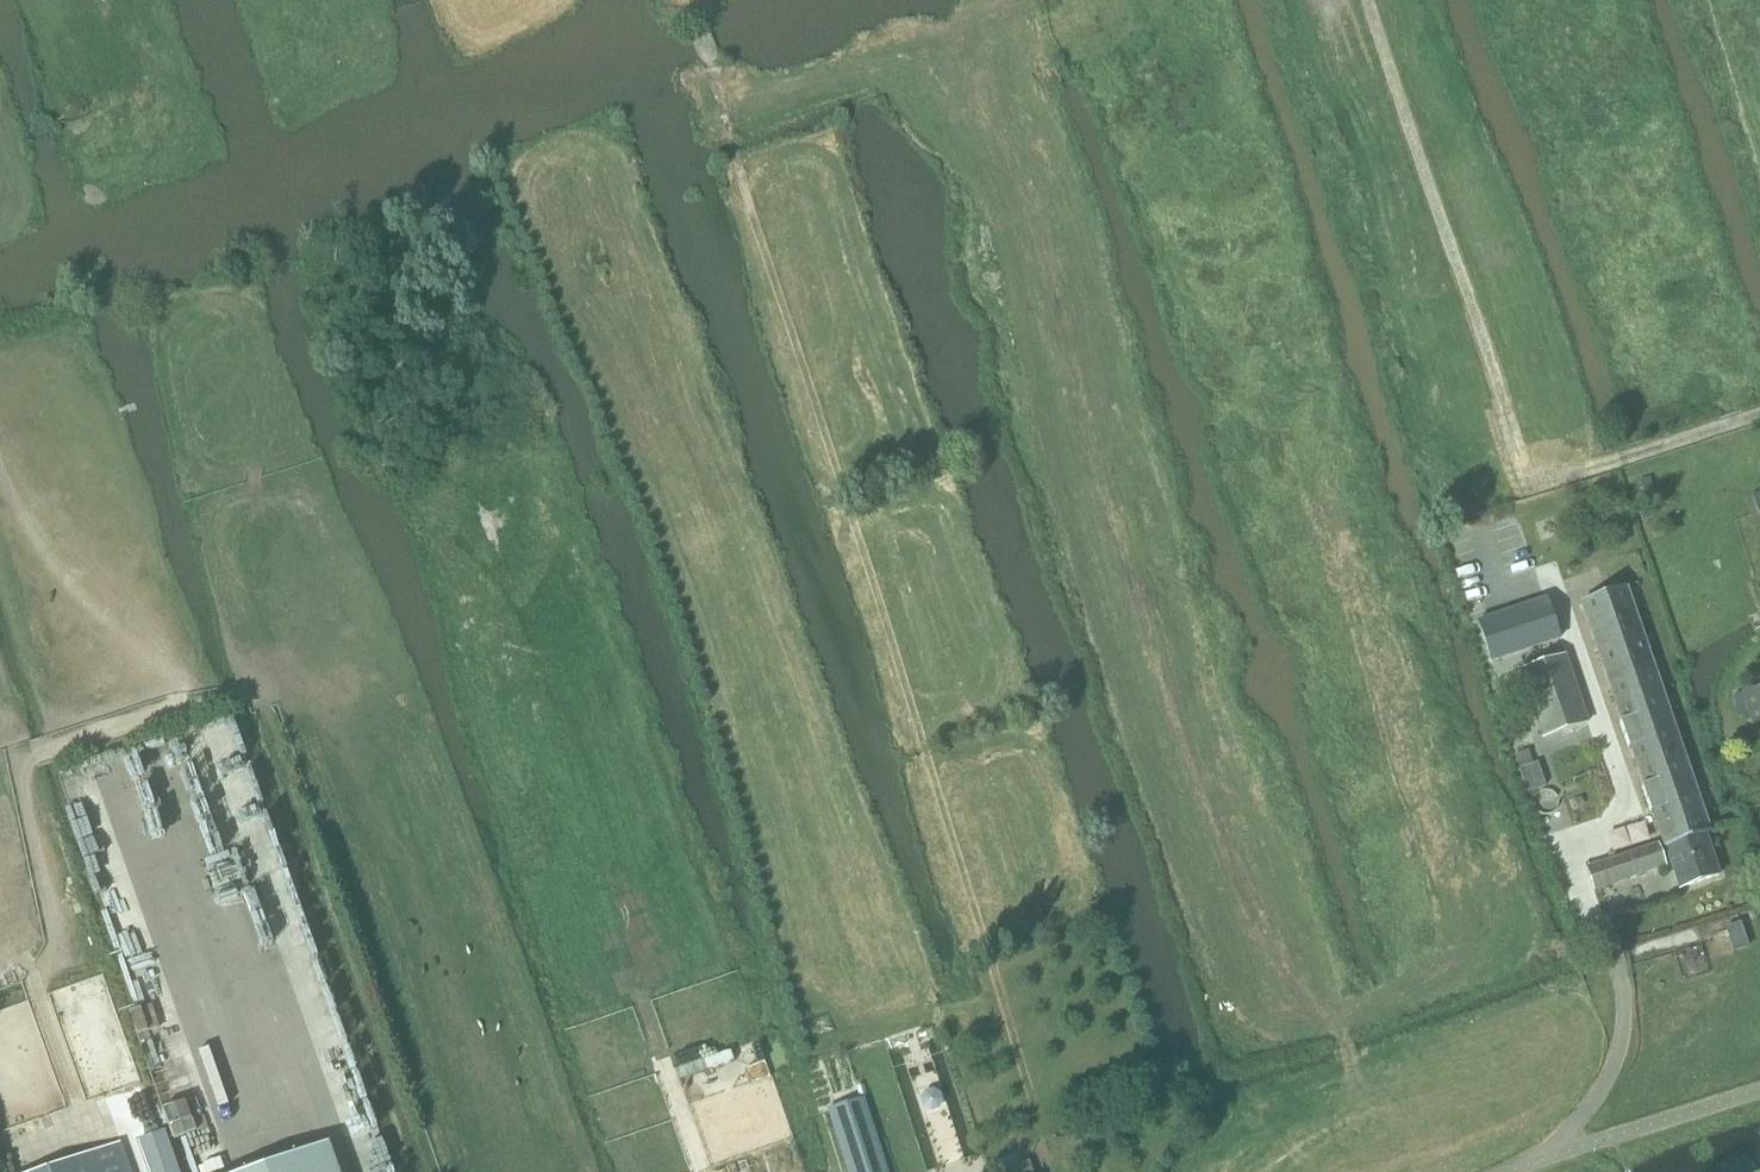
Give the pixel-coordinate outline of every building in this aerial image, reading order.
[(1679,889),(1719,876),(1706,835),(1710,833),(1627,588),(1581,603),(1679,889)] [(1547,597),(1476,622),(1491,664),(1561,640),(1547,597)] [(1519,671),(1543,739),(1590,723),(1566,655),(1519,671)] [(1742,694),(1747,711),(1759,707),(1759,688),(1742,694)] [(1605,861),(1586,868),(1593,891),(1665,867),(1657,844),(1635,851),(1605,861)] [(926,1092),(921,1098),(922,1107),(929,1113),(937,1112),(944,1105),(942,1096),(936,1091),(926,1092)] [(864,1099),(828,1110),(848,1171),(887,1171),(864,1099)] [(38,1171),(131,1171),(121,1143),(38,1171)] [(325,1148),(257,1171),(333,1171),(325,1148)]
